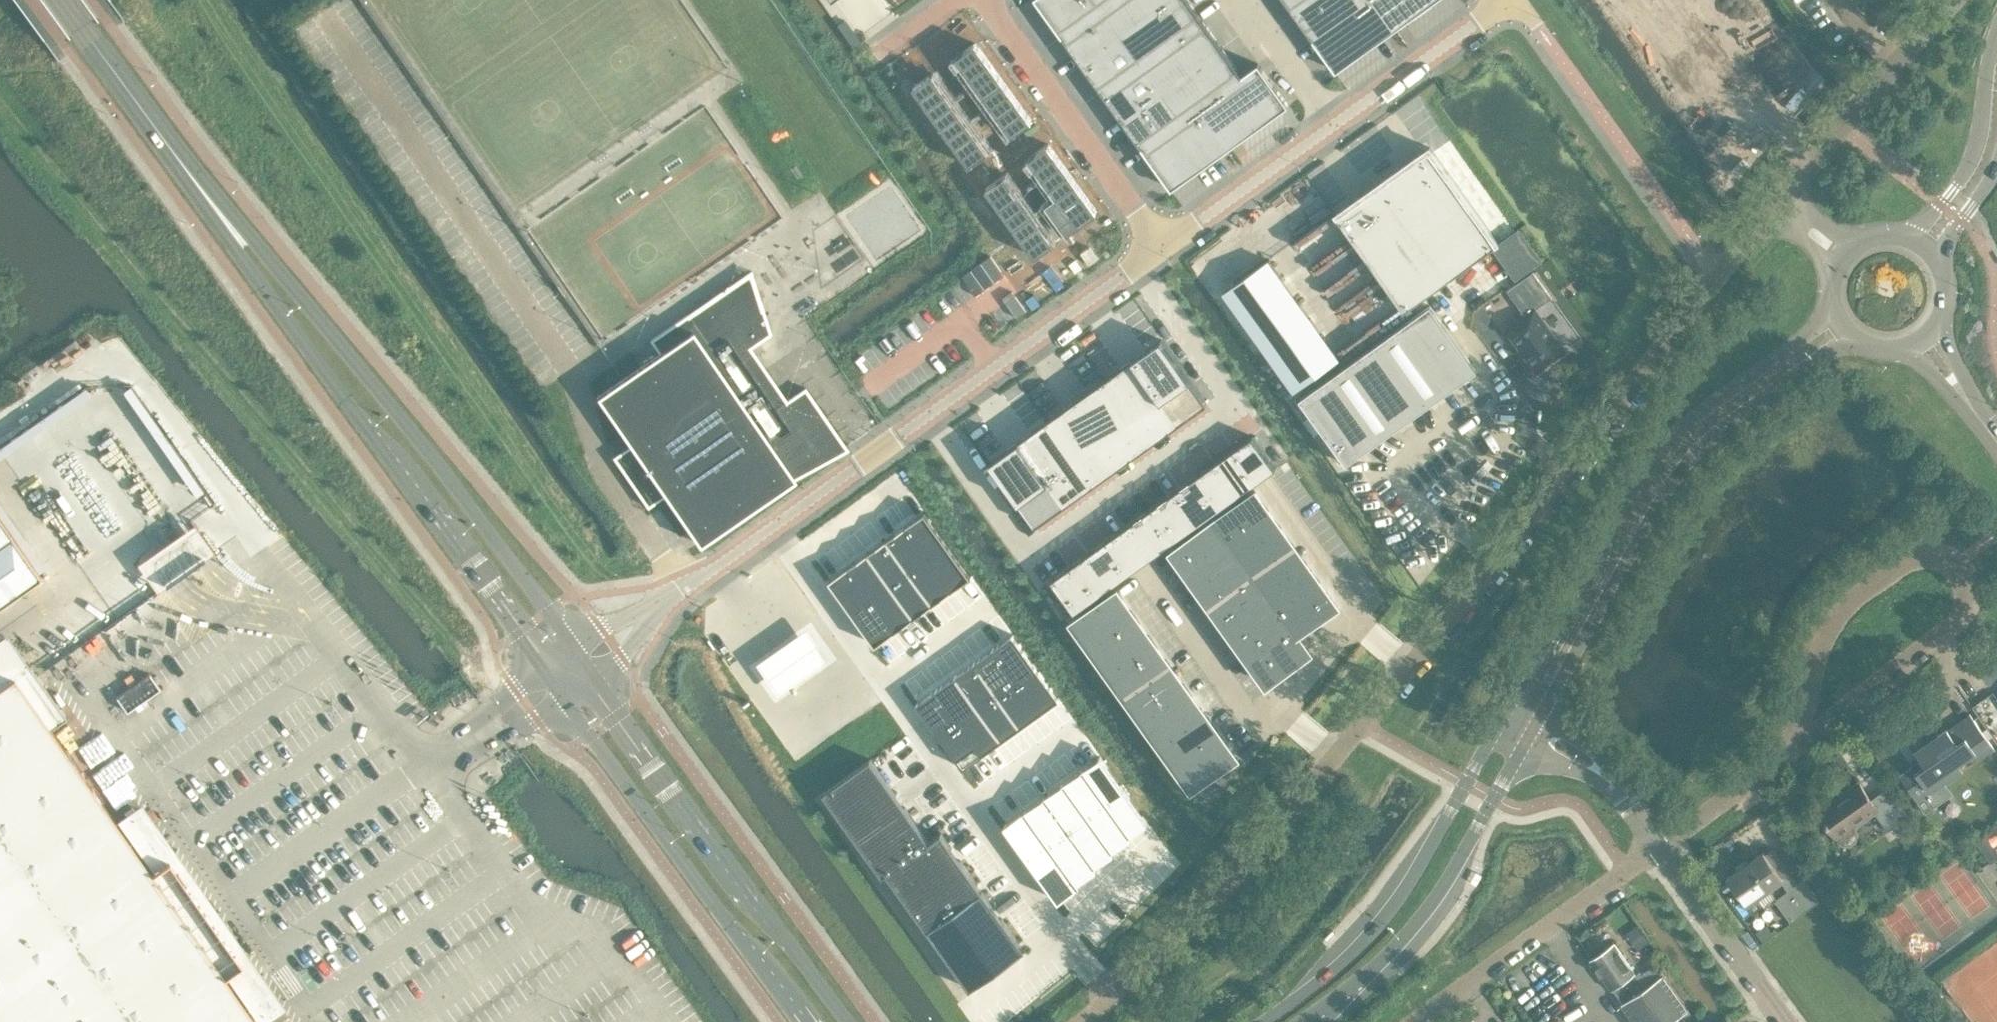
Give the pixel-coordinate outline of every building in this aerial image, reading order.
[(1172,188),(1289,105),(1258,62),(1242,74),(1189,0),(1037,0),(1172,188)] [(1336,71),(1392,31),(1405,21),(1435,0),(1285,0),(1336,71)] [(1613,16),(1675,104),(1779,30),(1758,0),(1635,0),(1613,16)] [(972,45),(952,59),(1010,138),(1029,124),(972,45)] [(936,72),(916,86),(974,164),(993,150),(936,72)] [(1449,132),(1355,200),(1424,296),(1518,229),(1449,132)] [(1041,140),(1022,155),(1050,194),(1041,201),(1063,231),(1092,209),(1041,140)] [(1005,167),(986,181),(1036,250),(1056,236),(1005,167)] [(1081,252),(1089,264),(1098,258),(1090,246),(1081,252)] [(1264,261),(1219,294),(1289,392),(1334,359),(1264,261)] [(613,456),(647,506),(665,494),(699,543),(794,478),(847,449),(846,447),(805,387),(786,399),(750,347),(770,332),(750,270),(650,339),(659,352),(621,378),(597,394),(631,444),(613,456)] [(1430,304),(1299,398),(1346,463),(1477,370),(1430,304)] [(1535,307),(1506,328),(1536,371),(1566,350),(1535,307)] [(1159,338),(988,460),(1034,526),(1206,403),(1159,338)] [(1249,435),(1052,578),(1074,608),(1272,465),(1249,435)] [(1255,489),(1171,549),(1268,684),(1310,653),(1297,635),(1339,605),(1255,489)] [(925,510),(905,525),(928,557),(948,543),(925,510)] [(905,525),(886,538),(910,570),(928,557),(905,525)] [(886,538),(868,552),(891,584),(910,570),(886,538)] [(948,543),(928,557),(951,589),(972,575),(948,543)] [(868,552),(849,565),(872,597),(891,584),(868,552)] [(928,557),(910,570),(933,603),(951,589),(928,557)] [(849,565),(829,579),(853,611),(872,597),(849,565)] [(910,570),(891,584),(914,616),(933,603),(910,570)] [(891,584),(872,597),(895,630),(914,616),(891,584)] [(1116,588),(1071,620),(1192,790),(1237,758),(1116,588)] [(872,597),(853,611),(876,644),(895,630),(872,597)] [(804,622),(755,655),(779,690),(828,656),(804,622)] [(1013,633),(993,647),(1017,680),(1037,665),(1013,633)] [(993,647),(974,661),(998,693),(1017,680),(993,647)] [(974,661),(955,674),(979,707),(998,693),(974,661)] [(225,974),(242,962),(169,858),(152,870),(141,855),(52,727),(67,716),(44,683),(33,668),(31,665),(14,677),(14,676),(0,686),(0,1021),(258,1021),(225,974)] [(1037,665),(1017,680),(1040,712),(1060,698),(1037,665)] [(955,674),(937,688),(960,720),(979,707),(955,674)] [(116,700),(126,715),(159,692),(148,677),(116,700)] [(1017,680),(998,693),(1021,726),(1040,712),(1017,680)] [(937,688),(917,702),(941,734),(960,720),(937,688)] [(998,693),(979,707),(1002,739),(1021,726),(998,693)] [(979,707),(960,720),(983,753),(1002,739),(979,707)] [(1911,767),(1899,775),(1916,800),(1923,796),(1931,808),(1953,793),(1942,776),(1989,743),(1970,715),(1930,742),(1924,733),(1908,744),(1924,766),(1915,772),(1911,767)] [(960,720),(941,734),(964,767),(983,753),(960,720)] [(1099,753),(1080,767),(1103,800),(1123,786),(1099,753)] [(871,758),(823,793),(884,876),(888,874),(972,990),(1026,950),(942,833),(931,841),(871,758)] [(1080,767),(1061,781),(1084,814),(1103,800),(1080,767)] [(1061,781),(1042,794),(1066,827),(1084,814),(1061,781)] [(1908,815),(1887,787),(1871,799),(1859,784),(1818,813),(1838,840),(1843,844),(1851,844),(1857,840),(1859,833),(1855,828),(1853,825),(1876,808),(1890,828),(1908,815)] [(1147,819),(1123,786),(1103,800),(1127,833),(1147,819)] [(1042,794),(1023,807),(1047,840),(1066,827),(1042,794)] [(1127,833),(1103,800),(1084,814),(1109,849),(1129,835),(1127,833)] [(1023,807),(1003,822),(1027,855),(1047,840),(1023,807)] [(1109,849),(1084,814),(1066,827),(1092,864),(1110,851),(1109,849)] [(1092,864),(1066,827),(1047,840),(1075,880),(1094,867),(1092,864)] [(1075,880),(1047,840),(1027,855),(1057,897),(1077,883),(1075,880)] [(1795,886),(1794,884),(1787,873),(1790,871),(1774,847),(1766,853),(1764,851),(1750,861),(1769,889),(1781,880),(1788,889),(1789,891),(1795,886)] [(1763,904),(1758,896),(1769,889),(1750,861),(1735,871),(1736,873),(1728,879),(1746,904),(1752,912),(1763,904)] [(1795,886),(1808,904),(1810,907),(1820,900),(1804,878),(1794,884),(1795,886)] [(1774,899),(1790,921),(1810,907),(1808,904),(1795,886),(1789,891),(1788,889),(1774,899)] [(1637,924),(1626,932),(1638,949),(1650,941),(1637,924)] [(1612,988),(1635,972),(1614,942),(1591,959),(1612,988)] [(1612,988),(1621,1003),(1635,1021),(1668,1021),(1688,1008),(1656,963),(1638,976),(1635,972),(1612,988)]
